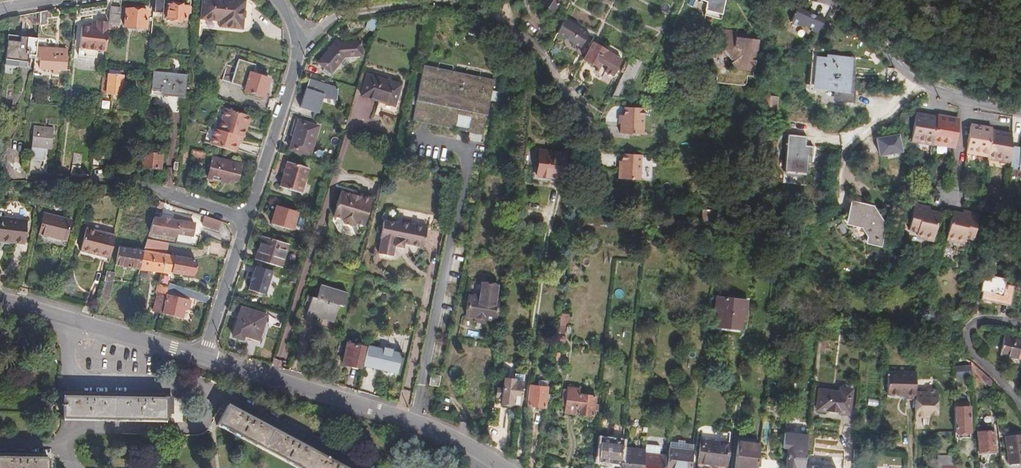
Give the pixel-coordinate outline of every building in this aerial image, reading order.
[(242,1),(236,0),(199,0),(197,20),(216,22),(215,29),(239,31),(242,1)] [(538,3),(552,13),(561,0),(541,0),(538,3)] [(703,4),(700,13),(715,18),(722,0),(697,0),(703,4)] [(161,2),(151,1),(150,14),(160,14),(161,2)] [(250,6),(242,1),(239,31),(215,29),(215,30),(238,33),(248,29),(250,6)] [(173,3),(164,2),(162,20),(181,21),(183,7),(172,6),(173,3)] [(117,7),(107,6),(105,24),(117,25),(117,22),(115,21),(117,7)] [(144,10),(124,8),(122,26),(142,28),(144,10)] [(798,9),(789,27),(819,39),(827,22),(798,9)] [(44,11),(36,12),(35,27),(42,28),(44,11)] [(215,30),(215,29),(216,22),(197,20),(197,29),(215,30)] [(369,33),(372,23),(367,21),(364,31),(369,33)] [(560,22),(553,36),(578,49),(585,35),(560,22)] [(102,44),(105,24),(94,23),(93,28),(77,26),(75,41),(102,44)] [(744,72),(750,73),(752,73),(756,40),(749,39),(743,31),(720,28),(719,40),(723,40),(722,51),(730,62),(719,70),(714,70),(712,83),(740,87),(743,85),(743,77),(744,72)] [(585,35),(578,49),(585,53),(589,44),(592,38),(585,35)] [(23,39),(3,37),(0,60),(9,61),(8,67),(13,68),(14,62),(23,63),(23,59),(24,51),(22,51),(23,39)] [(33,40),(23,39),(22,51),(24,51),(23,59),(30,60),(31,59),(32,49),(33,40)] [(357,42),(337,44),(333,48),(331,46),(315,65),(327,75),(328,74),(343,56),(357,55),(359,51),(357,42)] [(585,53),(580,61),(595,69),(598,64),(604,68),(602,72),(609,76),(618,59),(589,44),(585,53)] [(61,51),(32,49),(31,59),(37,59),(37,69),(48,70),(48,75),(53,75),(53,71),(61,71),(61,62),(60,62),(61,51)] [(830,105),(850,107),(853,75),(858,75),(858,69),(850,68),(852,57),(823,54),(823,58),(813,57),(810,92),(831,94),(830,105)] [(638,62),(628,57),(617,79),(622,82),(627,85),(638,62)] [(964,64),(953,63),(952,80),(963,80),(964,64)] [(598,64),(595,69),(594,72),(600,75),(602,72),(604,68),(598,64)] [(327,75),(315,65),(314,75),(327,80),(331,76),(328,74),(327,75)] [(478,136),(480,137),(491,80),(490,80),(489,81),(478,79),(478,77),(475,77),(475,78),(464,76),(464,75),(461,74),(461,75),(450,73),(451,72),(448,71),(448,72),(436,70),(437,69),(434,68),(434,69),(422,67),(422,65),(420,65),(409,122),(411,122),(411,121),(422,123),(422,125),(425,125),(425,124),(436,126),(436,128),(438,128),(438,127),(450,129),(450,131),(452,131),(455,117),(467,119),(464,134),(466,134),(467,133),(478,135),(478,136)] [(260,98),(266,80),(237,70),(232,85),(242,88),(241,91),(260,98)] [(181,98),(183,76),(150,72),(148,90),(157,91),(157,96),(181,98)] [(120,75),(99,73),(96,92),(117,95),(120,75)] [(390,105),(393,96),(396,85),(365,75),(358,95),(376,100),(390,105)] [(315,113),(318,101),(324,85),(306,79),(297,108),(315,113)] [(617,79),(609,96),(615,95),(622,82),(617,79)] [(324,85),(318,101),(336,107),(338,102),(333,100),(334,87),(324,85)] [(772,93),(763,92),(762,97),(759,97),(758,108),(774,109),(775,99),(772,99),(772,93)] [(397,97),(393,96),(390,105),(376,100),(373,109),(391,115),(397,97)] [(236,135),(238,135),(241,123),(244,122),(245,116),(214,107),(208,128),(236,135)] [(620,117),(620,109),(612,109),(603,117),(600,125),(617,126),(617,117),(620,117)] [(639,110),(620,109),(620,117),(617,117),(617,126),(616,134),(638,135),(639,110)] [(907,113),(900,112),(898,120),(905,122),(907,113)] [(924,119),(912,117),(907,142),(928,146),(929,143),(949,146),(954,122),(943,120),(943,119),(934,117),(933,118),(924,117),(924,119)] [(315,127),(295,121),(286,149),(305,155),(315,127)] [(49,128),(29,125),(27,148),(46,150),(49,128)] [(984,159),(1005,162),(1006,147),(1007,135),(999,134),(1000,132),(989,131),(989,127),(979,125),(979,127),(967,125),(962,152),(984,156),(984,159)] [(232,149),(234,142),(236,135),(208,128),(205,127),(200,142),(231,150),(232,149)] [(897,130),(876,130),(876,147),(902,147),(899,142),(897,130)] [(814,139),(775,136),(771,189),(810,190),(814,139)] [(1013,171),(1020,172),(1020,139),(1018,139),(1016,149),(1013,171)] [(1005,162),(1004,170),(1013,171),(1016,149),(1006,147),(1005,162)] [(562,182),(565,154),(536,151),(532,179),(562,182)] [(78,154),(70,153),(68,165),(76,166),(78,154)] [(89,153),(88,165),(97,166),(99,154),(89,153)] [(156,168),(157,155),(138,153),(137,166),(156,168)] [(635,180),(635,155),(617,154),(617,168),(614,168),(613,179),(635,180)] [(237,165),(210,157),(204,177),(224,183),(225,178),(233,181),(237,165)] [(298,195),(306,170),(285,163),(278,188),(298,195)] [(45,209),(49,193),(38,193),(35,208),(45,209)] [(34,205),(36,196),(26,195),(26,205),(34,205)] [(357,201),(348,198),(337,195),(329,219),(338,222),(339,226),(346,229),(349,228),(350,226),(360,229),(369,202),(358,198),(357,201)] [(862,238),(861,244),(874,247),(879,226),(865,204),(859,206),(846,203),(844,215),(843,216),(840,215),(833,219),(840,230),(847,231),(855,227),(862,238)] [(925,208),(908,205),(902,232),(911,234),(910,237),(928,241),(934,213),(924,211),(925,208)] [(296,213),(275,206),(269,225),(289,232),(296,213)] [(957,211),(957,214),(946,212),(940,240),(957,243),(958,239),(967,241),(973,215),(957,211)] [(62,240),(67,220),(41,213),(36,233),(62,240)] [(700,213),(699,221),(709,222),(710,214),(700,213)] [(211,229),(214,220),(201,216),(198,225),(211,229)] [(21,219),(0,217),(0,240),(18,242),(21,219)] [(165,243),(170,243),(171,235),(188,237),(188,233),(190,226),(190,225),(174,222),(174,223),(165,221),(165,220),(158,218),(158,219),(149,218),(143,239),(165,243)] [(376,254),(390,257),(392,246),(400,248),(401,244),(420,247),(424,228),(396,222),(395,224),(381,221),(377,239),(378,239),(376,254)] [(188,233),(196,235),(198,228),(190,226),(188,233)] [(107,256),(111,233),(83,227),(78,248),(95,252),(95,254),(107,256)] [(277,268),(284,245),(260,238),(253,260),(277,268)] [(136,268),(168,273),(168,272),(188,275),(191,260),(163,255),(165,243),(143,239),(139,251),(136,268)] [(116,240),(115,247),(122,249),(124,241),(116,240)] [(112,264),(136,268),(139,251),(122,249),(115,247),(112,264)] [(877,264),(883,266),(886,255),(871,252),(870,260),(876,262),(877,264)] [(105,267),(103,275),(111,277),(113,269),(105,267)] [(97,294),(106,296),(111,277),(103,275),(102,274),(97,294)] [(278,283),(291,287),(294,279),(281,275),(278,283)] [(274,282),(253,276),(247,294),(268,301),(274,282)] [(1009,287),(981,280),(976,299),(1005,306),(1009,287)] [(164,286),(162,293),(162,296),(170,298),(172,292),(188,298),(190,291),(166,283),(164,286)] [(309,297),(308,302),(304,314),(330,323),(336,306),(341,307),(345,294),(320,285),(315,299),(309,297)] [(469,318),(479,320),(489,322),(492,303),(490,302),(493,288),(476,285),(473,299),(463,297),(460,317),(469,318)] [(149,311),(158,313),(160,303),(162,296),(162,293),(154,291),(149,311)] [(203,303),(205,295),(190,291),(188,298),(203,303)] [(383,301),(384,294),(378,293),(376,300),(383,301)] [(161,304),(159,313),(178,318),(182,302),(170,298),(162,296),(160,303),(161,304)] [(741,319),(743,308),(739,307),(740,299),(713,296),(709,328),(736,331),(738,319),(741,319)] [(273,301),(270,307),(279,310),(282,304),(273,301)] [(256,340),(259,330),(263,316),(239,308),(230,337),(240,340),(242,336),(256,340)] [(813,334),(814,327),(805,326),(804,333),(813,334)] [(262,331),(259,330),(256,340),(242,336),(240,340),(258,345),(262,331)] [(361,350),(363,343),(347,338),(345,345),(361,350)] [(1000,339),(996,356),(1020,361),(1020,344),(1000,339)] [(355,370),(361,350),(345,345),(339,365),(355,370)] [(366,347),(361,367),(372,369),(372,367),(377,368),(376,371),(394,375),(399,354),(381,350),(380,352),(376,351),(376,349),(366,347)] [(988,382),(968,364),(969,373),(989,390),(988,382)] [(966,379),(965,367),(953,368),(953,379),(966,379)] [(912,394),(913,373),(884,372),(884,395),(896,395),(896,399),(912,399),(912,394)] [(439,386),(442,375),(432,373),(430,384),(439,386)] [(519,377),(500,374),(500,381),(510,382),(510,383),(519,384),(519,377)] [(516,406),(519,384),(510,383),(510,382),(500,381),(498,391),(493,390),(492,398),(497,399),(497,405),(507,406),(507,405),(516,406)] [(526,387),(524,406),(539,408),(542,389),(526,387)] [(574,390),(562,389),(559,414),(588,417),(590,398),(573,396),(574,390)] [(834,393),(814,391),(812,411),(845,414),(847,390),(834,389),(834,393)] [(921,394),(912,394),(912,399),(911,419),(920,420),(920,416),(925,417),(934,417),(934,394),(933,394),(931,391),(924,391),(921,394)] [(163,420),(163,411),(163,397),(61,396),(61,419),(163,420)] [(228,404),(216,425),(297,467),(346,467),(228,404)] [(965,404),(951,404),(951,435),(966,435),(965,404)] [(971,426),(973,454),(991,452),(989,425),(971,426)] [(802,436),(779,434),(778,449),(782,450),(780,467),(798,467),(802,436)] [(1002,438),(1005,465),(1020,463),(1020,441),(1020,435),(1002,438)] [(617,451),(619,441),(596,439),(593,462),(616,464),(617,451)] [(755,447),(755,441),(733,439),(733,444),(755,447)] [(722,467),(725,445),(697,442),(694,464),(722,467)] [(755,447),(733,444),(730,467),(752,467),(755,447)] [(656,447),(641,446),(641,454),(655,455),(656,447)] [(666,452),(665,459),(688,461),(688,455),(680,454),(680,450),(674,449),(673,453),(666,452)] [(616,467),(639,467),(641,454),(617,451),(616,464),(616,467)] [(641,454),(639,467),(657,467),(659,467),(660,456),(655,455),(641,454)] [(0,456),(0,467),(44,467),(44,457),(0,456)] [(688,461),(665,459),(664,467),(687,467),(688,461)] [(952,459),(933,459),(933,462),(933,467),(952,467),(952,459)]
